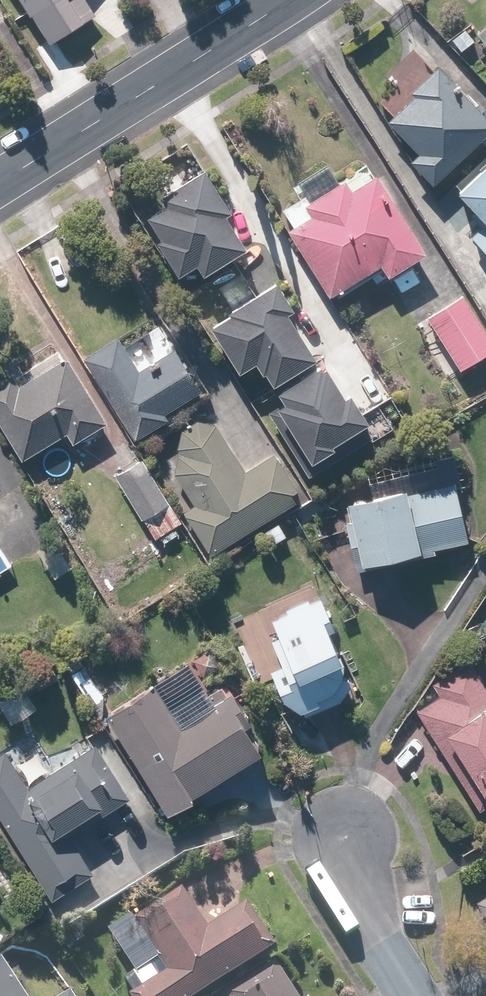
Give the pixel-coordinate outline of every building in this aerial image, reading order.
[(50,45),(99,15),(89,0),(23,0),(50,45)] [(435,185),(485,137),(485,113),(440,65),(413,91),(417,95),(390,121),(421,153),(412,162),(435,185)] [(485,249),(485,166),(459,192),(478,211),(472,216),(482,226),(472,235),(485,249)] [(238,211),(209,167),(163,196),(168,203),(147,217),(185,275),(203,264),(210,274),(251,247),(231,215),(238,211)] [(314,216),(289,231),(331,296),(381,264),(390,277),(429,252),(378,174),(354,190),(347,179),(307,205),(314,216)] [(209,317),(239,363),(253,354),(272,382),(318,352),(289,306),(297,301),(278,273),(209,317)] [(462,370),(485,355),(485,327),(467,295),(430,318),(462,370)] [(121,336),(86,357),(136,441),(171,420),(167,412),(205,390),(179,347),(141,369),(121,336)] [(0,382),(0,420),(24,459),(69,432),(75,443),(110,423),(70,356),(20,386),(13,374),(0,382)] [(282,396),(267,405),(308,472),(377,431),(351,388),(345,392),(323,356),(275,384),(282,396)] [(183,509),(211,555),(304,499),(277,454),(247,472),(230,444),(228,441),(216,425),(199,419),(183,429),(179,447),(182,452),(175,472),(194,503),(183,509)] [(141,458),(115,474),(144,522),(170,506),(141,458)] [(470,540),(456,481),(411,492),(409,487),(350,501),(355,521),(347,523),(359,571),(437,552),(436,548),(470,540)] [(284,664),(272,669),(286,701),(306,717),(343,701),(354,682),(344,679),(346,660),(333,630),(338,628),(323,596),(312,601),(310,598),(287,608),(289,612),(273,619),(281,636),(272,640),(284,664)] [(418,710),(482,810),(485,807),(485,686),(469,659),(433,683),(441,695),(418,710)] [(158,683),(108,715),(170,814),(197,796),(196,794),(270,748),(235,692),(184,724),(158,683)] [(0,754),(0,816),(53,899),(96,872),(71,834),(132,796),(98,743),(30,786),(7,749),(0,754)] [(277,950),(248,904),(209,929),(182,888),(132,920),(166,973),(131,995),(206,995),(277,950)] [(478,900),(485,913),(485,895),(478,900)] [(2,958),(0,960),(0,995),(27,995),(2,958)] [(275,962),(227,994),(228,995),(298,995),(275,962)]
